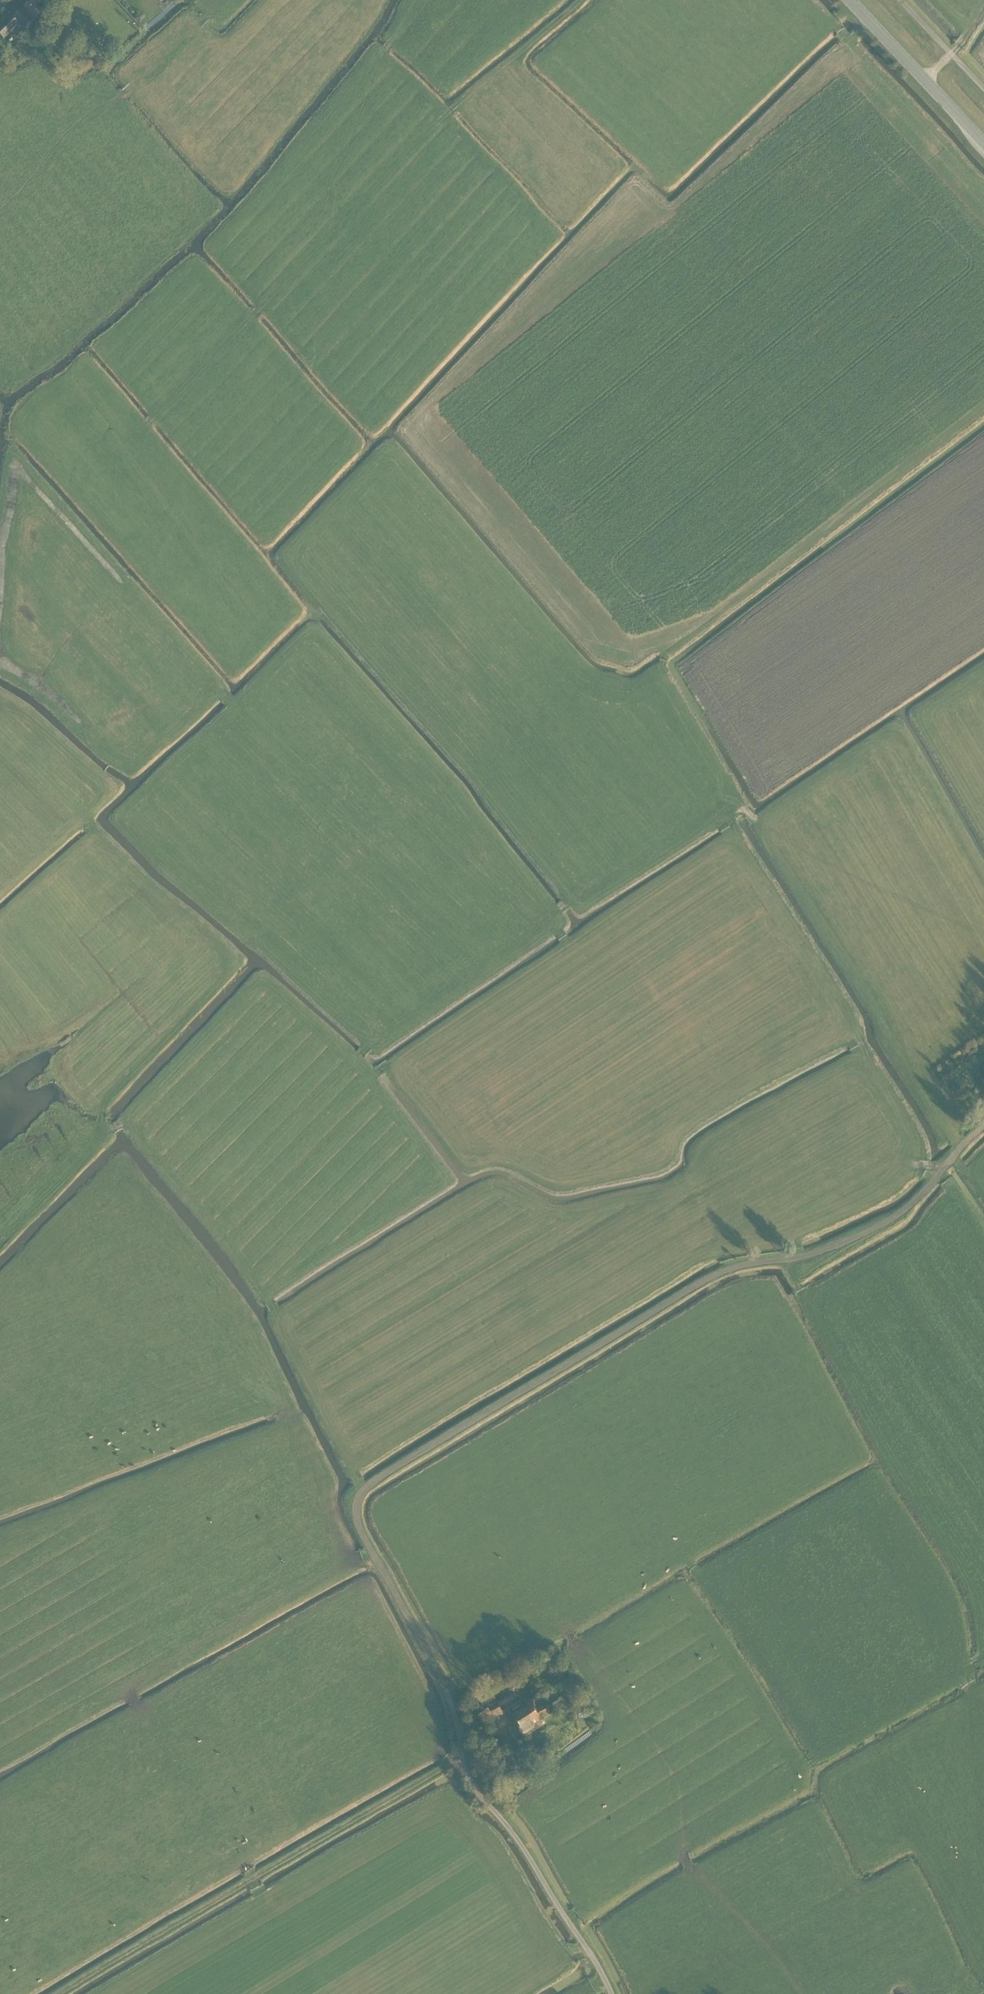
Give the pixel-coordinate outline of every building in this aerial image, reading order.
[(36,7),(39,4),(35,0),(34,0),(14,19),(13,18),(0,31),(0,35),(4,39),(19,24),(25,31),(43,14),(36,7)] [(2,26),(11,16),(6,11),(0,17),(0,24),(2,26)] [(509,1716),(520,1735),(535,1726),(534,1724),(554,1713),(548,1703),(538,1708),(534,1701),(509,1716)] [(481,1714),(484,1724),(505,1718),(502,1708),(481,1714)] [(537,1755),(531,1744),(515,1754),(521,1764),(537,1755)] [(487,1756),(489,1765),(496,1763),(494,1754),(487,1756)]
